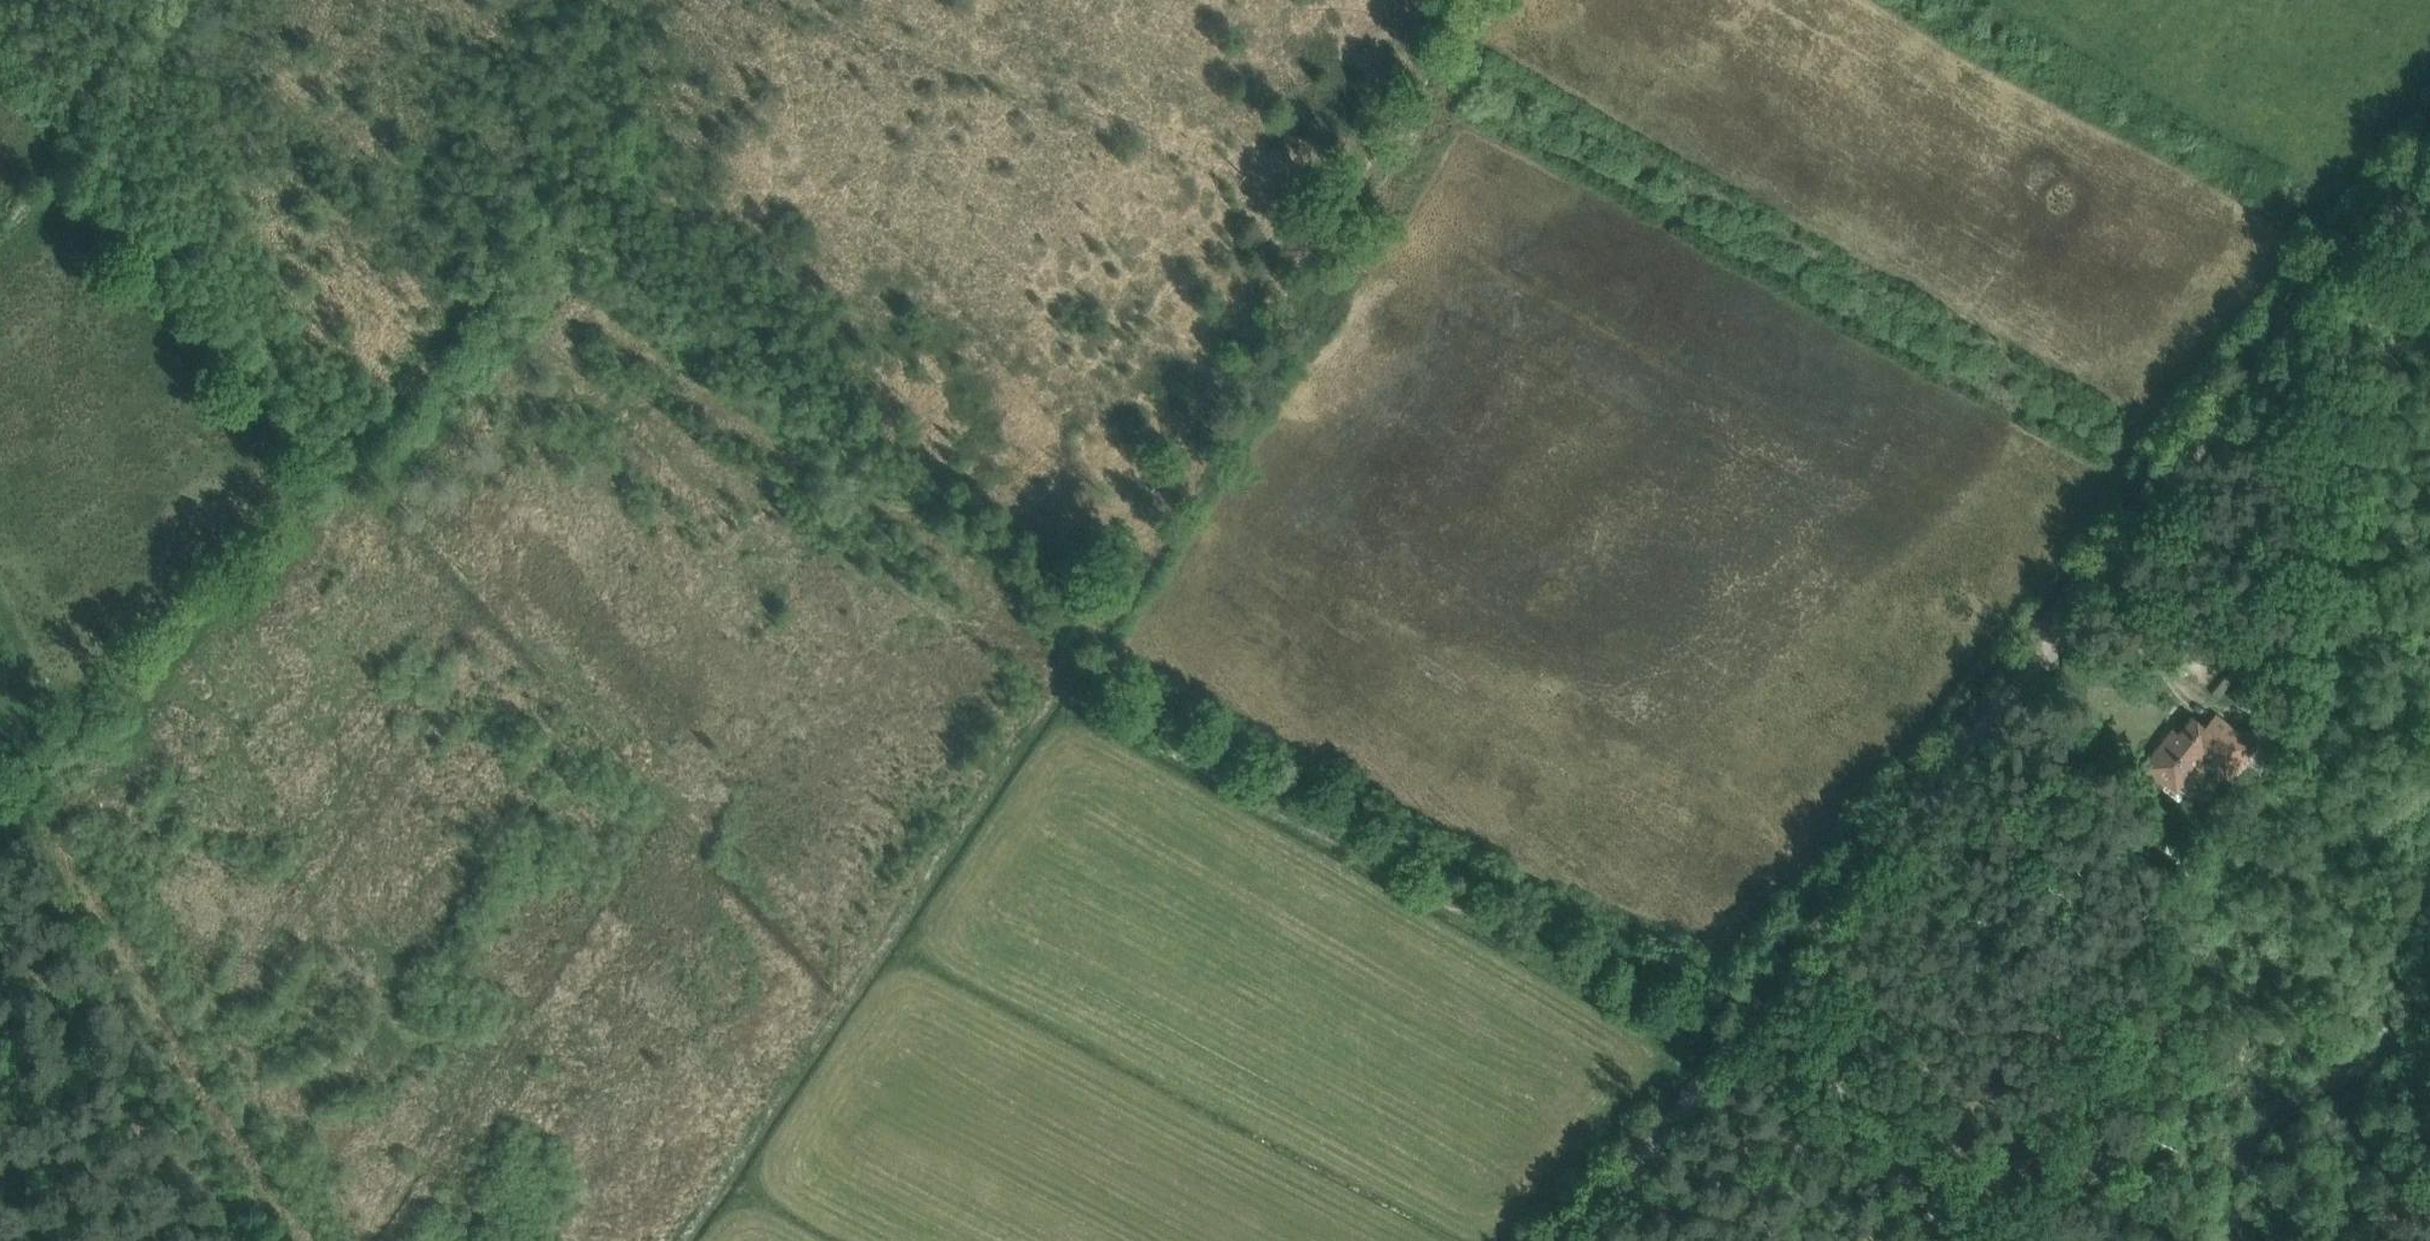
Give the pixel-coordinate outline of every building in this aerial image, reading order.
[(2228,696),(2250,713),(2277,677),(2255,662),(2228,696)] [(2152,772),(2167,784),(2164,788),(2179,800),(2188,788),(2184,785),(2206,758),(2231,778),(2256,746),(2218,715),(2207,729),(2194,718),(2152,772)]
